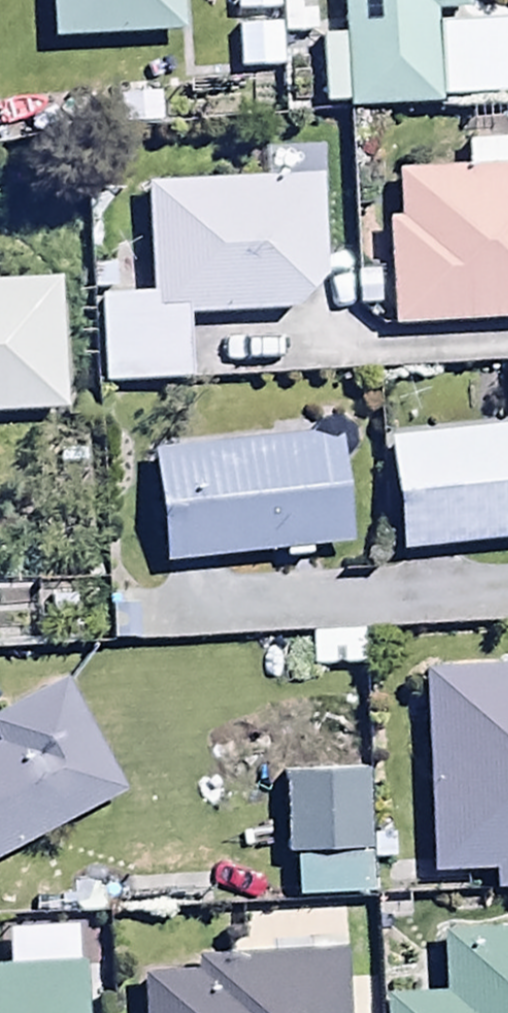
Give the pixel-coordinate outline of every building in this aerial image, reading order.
[(52,47),(183,41),(182,0),(50,0),(52,47)] [(283,41),(316,39),(315,0),(281,0),(283,41)] [(345,42),(322,43),(325,111),(348,110),(348,117),(440,113),(436,17),(468,15),(467,0),(344,0),(345,42)] [(388,225),(395,334),(507,328),(507,147),(438,151),(440,178),(398,180),(400,224),(388,225)] [(268,185),(147,193),(151,300),(100,303),(107,397),(194,391),(190,322),(330,312),(319,148),(266,152),(268,185)] [(70,419),(66,290),(0,292),(0,422),(70,419)] [(389,444),(402,559),(507,547),(507,430),(389,444)] [(153,455),(165,571),(351,551),(339,435),(153,455)] [(311,637),(312,673),(368,673),(367,636),(311,637)] [(424,674),(432,883),(495,880),(496,898),(507,897),(507,671),(424,674)] [(124,797),(67,691),(0,726),(0,863),(124,797)] [(297,862),(299,904),(371,902),(368,781),(284,783),(287,862),(297,862)] [(388,1003),(388,1012),(507,1012),(507,938),(443,941),(446,1001),(388,1003)] [(145,983),(146,1012),(342,1012),(341,963),(197,966),(198,981),(145,983)] [(83,970),(0,975),(0,1012),(85,1012),(83,970)]
